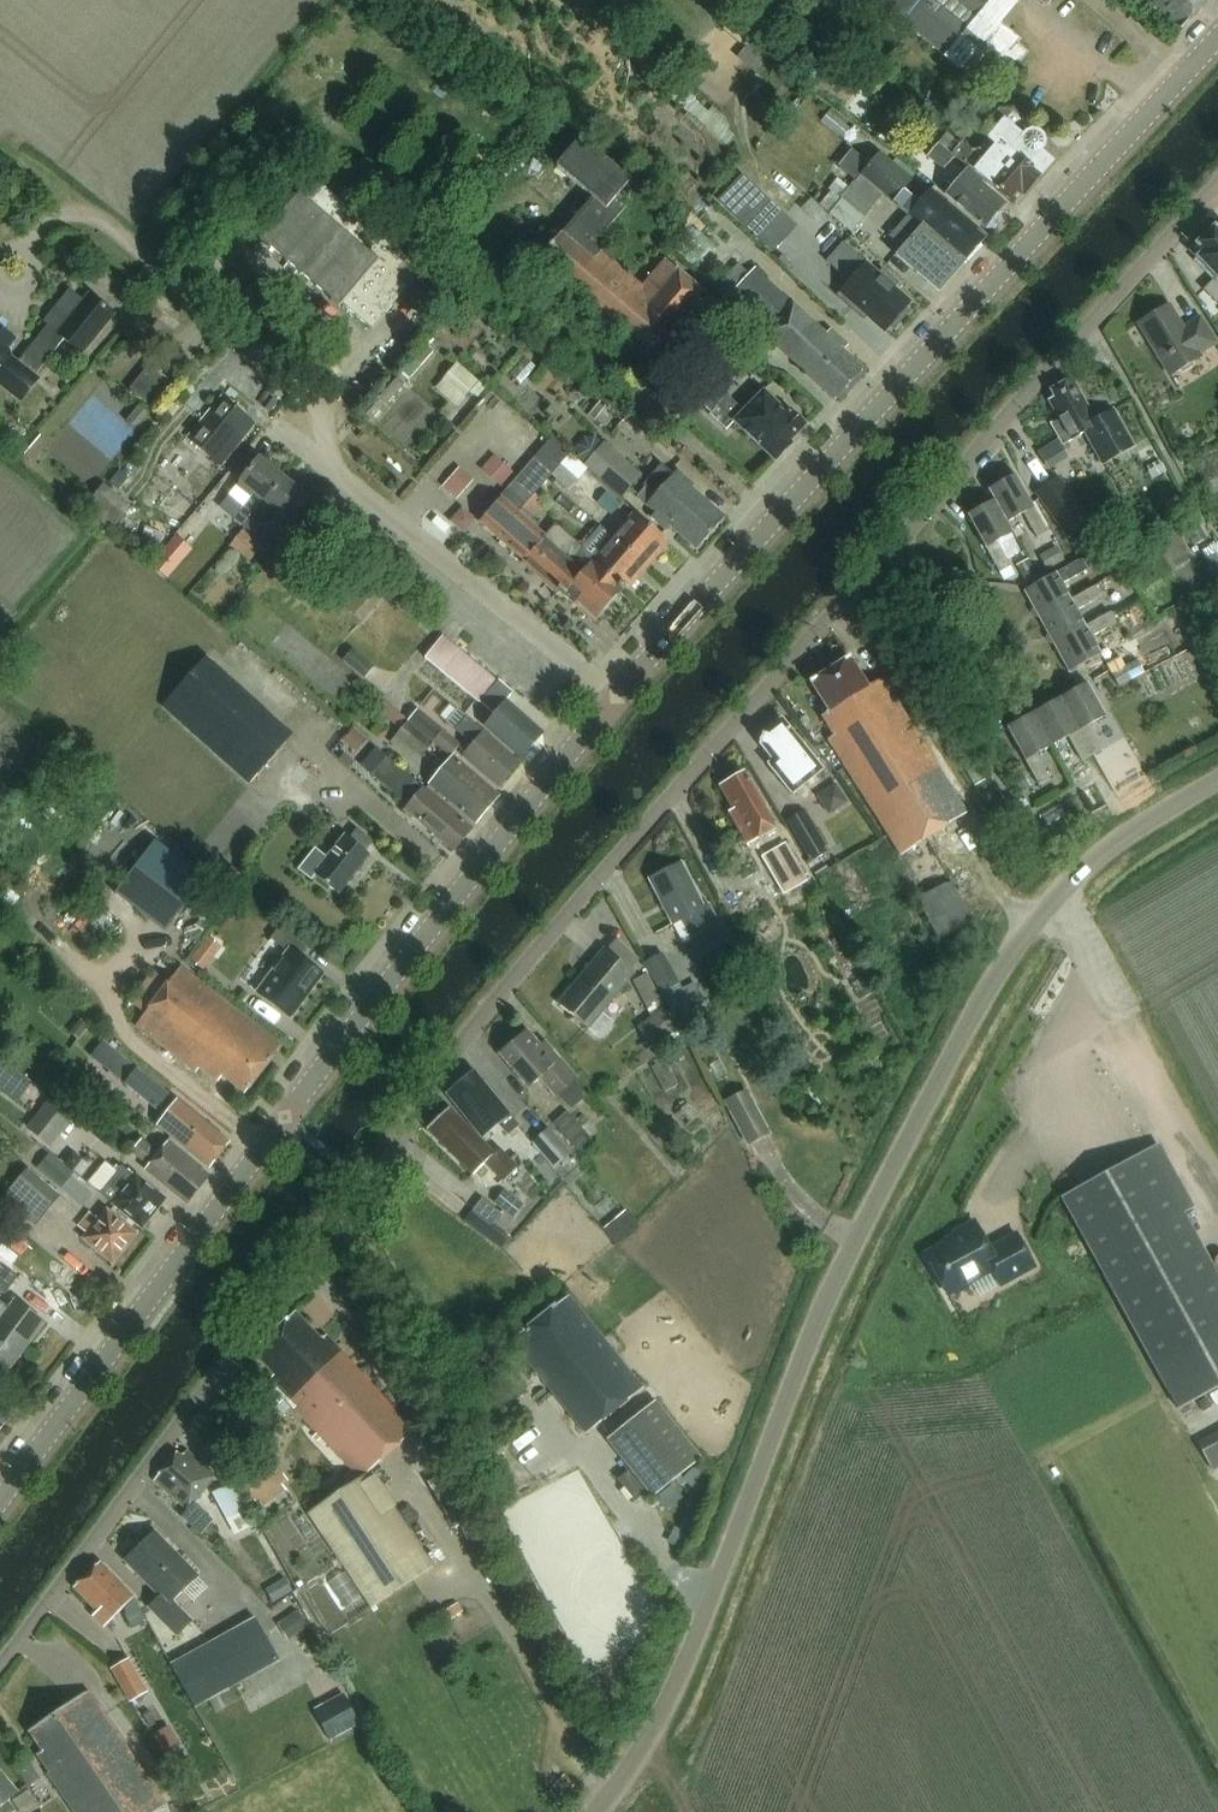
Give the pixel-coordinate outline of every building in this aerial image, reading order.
[(1030,55),(1019,46),(1022,42),(1000,25),(1016,5),(1009,0),(871,0),(962,73),(962,72),(978,85),(992,68),(1008,82),(1030,55)] [(1183,34),(1201,14),(1185,0),(1144,0),(1183,34)] [(1201,14),(1213,0),(1185,0),(1201,14)] [(968,170),(969,169),(988,184),(1019,210),(1054,167),(1041,156),(1044,153),(1045,146),(1043,140),(1038,136),(1031,135),(1025,137),(1022,140),(1006,126),(1005,127),(1000,122),(994,129),(999,134),(991,143),(999,150),(985,165),(963,146),(953,157),(953,158),(954,159),(968,170)] [(652,356),(704,294),(665,261),(653,275),(641,290),(601,255),(599,258),(591,251),(628,208),(619,200),(622,197),(620,196),(631,183),(580,140),(556,169),(594,201),(563,238),(560,236),(539,260),(652,356)] [(859,176),(840,200),(864,220),(884,197),(894,206),(893,207),(922,230),(897,260),(939,294),(987,239),(932,194),(920,207),(909,198),(913,192),(910,189),(914,184),(880,156),(866,145),(848,167),(859,176)] [(927,158),(943,171),(954,159),(953,158),(953,157),(937,145),(927,158)] [(984,188),(988,184),(969,169),(968,170),(951,189),(945,184),(939,191),(986,231),(994,231),(995,232),(1003,222),(1002,221),(1001,214),(1007,208),(984,188)] [(742,180),(721,202),(756,236),(778,213),(742,180)] [(422,273),(321,187),(308,202),(299,195),(260,242),(339,309),(342,306),(372,331),(422,273)] [(669,245),(694,268),(710,252),(694,236),(697,233),(688,225),(669,245)] [(1191,251),(1199,259),(1195,263),(1214,282),(1205,292),(1216,304),(1217,302),(1217,225),(1191,251)] [(843,245),(827,263),(850,284),(837,298),(851,310),(854,307),(884,333),(889,327),(893,330),(908,314),(903,310),(909,304),(893,289),(896,285),(882,272),(878,277),(843,245)] [(834,402),(863,372),(842,352),(846,347),(831,334),(827,338),(793,306),(792,306),(754,270),(733,292),(762,319),(760,320),(770,330),(764,337),(834,402)] [(35,377),(64,341),(82,355),(114,316),(89,296),(59,334),(49,326),(18,365),(5,354),(15,341),(0,329),(0,386),(21,403),(38,381),(34,378),(35,377)] [(1199,356),(1216,345),(1200,319),(1183,330),(1169,306),(1138,325),(1170,378),(1201,359),(1199,356)] [(445,334),(464,353),(482,336),(462,316),(445,334)] [(408,381),(433,353),(426,347),(401,375),(408,381)] [(439,386),(464,407),(487,381),(462,360),(439,386)] [(152,411),(172,386),(149,367),(129,392),(152,411)] [(689,393),(711,413),(716,408),(726,397),(704,377),(689,393)] [(1112,409),(1093,420),(1071,380),(1050,392),(1054,399),(1049,402),(1059,422),(1051,426),(1063,447),(1083,435),(1102,469),(1135,450),(1112,409)] [(387,404),(402,387),(397,382),(381,399),(387,404)] [(743,413),(726,397),(716,408),(732,424),(734,422),(774,463),(791,445),(790,444),(805,428),(789,412),(787,414),(764,392),(743,413)] [(220,466),(254,427),(221,400),(188,439),(220,466)] [(370,421),(383,407),(379,403),(366,417),(370,421)] [(135,430),(146,415),(139,410),(128,424),(135,430)] [(23,454),(31,462),(47,444),(39,437),(23,454)] [(528,503),(568,456),(552,441),(511,488),(480,524),(557,592),(560,588),(561,589),(587,558),(580,552),(583,548),(555,524),(544,536),(518,513),(527,503),(528,503)] [(621,499),(630,488),(640,477),(604,445),(585,467),(621,499)] [(501,487),(512,474),(494,458),(482,471),(501,487)] [(254,495),(234,521),(245,529),(284,480),(259,460),(240,484),(254,495)] [(442,489),(457,501),(474,481),(459,468),(442,489)] [(636,498),(646,507),(654,515),(650,519),(665,532),(670,528),(697,552),(725,520),(692,490),(694,487),(677,472),(663,487),(654,479),(636,498)] [(160,475),(152,486),(189,514),(197,503),(160,475)] [(1016,477),(988,492),(994,503),(1007,524),(1023,515),(1037,540),(1048,534),(1016,477)] [(1066,536),(1089,520),(1059,477),(1036,494),(1066,536)] [(284,480),(245,529),(256,538),(276,513),(291,524),(310,500),(284,480)] [(112,530),(130,508),(102,486),(84,507),(112,530)] [(1013,535),(1007,524),(994,503),(968,517),(1006,586),(1017,580),(996,544),(1013,535)] [(613,538),(648,569),(669,544),(635,514),(613,538)] [(1089,520),(1066,536),(1079,554),(1102,538),(1089,520)] [(627,593),(648,569),(613,538),(592,563),(627,593)] [(1049,571),(1066,561),(1057,547),(1041,557),(1049,571)] [(627,593),(592,563),(587,558),(561,589),(560,588),(557,592),(573,605),(577,601),(598,620),(622,592),(625,595),(627,593)] [(1037,576),(1028,561),(1017,567),(1026,582),(1037,576)] [(1081,561),(1024,593),(1038,619),(1071,601),(1062,586),(1087,572),(1081,561)] [(347,612),(362,625),(391,593),(376,579),(347,612)] [(1095,588),(1071,601),(1038,619),(1053,646),(1085,628),(1077,612),(1101,599),(1095,588)] [(1085,628),(1053,646),(1068,674),(1101,656),(1091,639),(1116,625),(1110,614),(1085,628)] [(483,726),(521,760),(543,735),(506,700),(513,692),(500,680),(498,682),(443,637),(425,660),(479,704),(480,703),(494,714),(483,726)] [(343,662),(365,679),(374,668),(353,650),(343,662)] [(901,857),(967,815),(882,680),(868,689),(849,659),(811,683),(829,713),(822,718),(834,737),(828,741),(901,857)] [(248,788),(292,738),(205,660),(161,710),(248,788)] [(1088,685),(1060,700),(1092,757),(1103,752),(1089,727),(1106,718),(1088,685)] [(1060,700),(1034,715),(1052,748),(1068,739),(1082,763),(1092,757),(1060,700)] [(402,733),(409,723),(382,701),(374,710),(402,733)] [(453,758),(462,747),(419,712),(409,723),(434,743),(453,758)] [(1034,715),(1007,730),(1039,787),(1049,781),(1036,757),(1052,748),(1034,715)] [(463,758),(498,788),(519,764),(468,719),(457,732),(473,746),(463,758)] [(792,796),(822,771),(782,721),(762,737),(759,744),(773,762),(769,766),(792,796)] [(423,757),(434,743),(409,723),(402,733),(398,737),(423,757)] [(363,741),(354,732),(345,741),(354,750),(363,741)] [(430,785),(476,825),(499,798),(453,758),(430,785)] [(473,831),(387,760),(372,778),(409,808),(406,811),(434,834),(433,835),(451,850),(454,853),(473,831)] [(747,846),(776,830),(744,775),(743,776),(737,773),(728,777),(728,784),(720,789),(733,811),(729,813),(747,846)] [(1030,788),(1025,780),(1015,786),(1020,793),(1030,788)] [(786,822),(812,862),(830,851),(805,810),(786,822)] [(314,876),(337,895),(369,856),(365,852),(372,844),(357,832),(350,840),(345,837),(327,859),(315,849),(297,870),(310,881),(314,876)] [(761,856),(784,895),(807,881),(785,842),(761,856)] [(174,855),(154,879),(192,909),(211,885),(174,855)] [(691,942),(718,927),(707,907),(703,909),(679,865),(649,880),(673,926),(682,921),(691,942)] [(951,884),(918,901),(939,941),(972,923),(951,884)] [(94,903),(71,924),(91,945),(114,924),(94,903)] [(257,994),(291,1019),(323,976),(301,959),(310,948),(281,927),(270,940),(287,953),(257,994)] [(189,961),(203,972),(221,949),(206,938),(189,961)] [(604,1013),(635,975),(604,949),(557,1004),(600,1041),(615,1023),(604,1013)] [(680,984),(663,955),(646,964),(662,993),(661,994),(673,1018),(704,1003),(695,983),(683,989),(680,984)] [(222,1076),(245,1095),(282,1047),(181,964),(135,1023),(196,1072),(199,1068),(217,1082),(222,1076)] [(647,974),(634,981),(652,1016),(665,1010),(647,974)] [(639,1029),(654,1048),(678,1030),(663,1011),(639,1029)] [(78,1040),(87,1029),(80,1023),(71,1034),(78,1040)] [(586,1098),(573,1083),(576,1080),(546,1045),(541,1049),(528,1033),(500,1056),(528,1089),(540,1080),(555,1098),(557,1096),(571,1112),(586,1098)] [(137,1069),(125,1084),(157,1111),(170,1095),(137,1069)] [(509,1136),(519,1128),(474,1073),(447,1095),(483,1139),(500,1125),(509,1136)] [(0,1078),(0,1107),(10,1115),(24,1099),(0,1078)] [(749,1147),(771,1134),(747,1090),(725,1103),(749,1147)] [(154,1124),(210,1170),(231,1142),(176,1098),(154,1124)] [(38,1118),(27,1131),(50,1149),(74,1119),(50,1100),(49,1103),(44,1099),(32,1113),(38,1118)] [(503,1183),(517,1169),(498,1150),(493,1155),(449,1110),(442,1116),(435,1115),(428,1122),(429,1128),(427,1130),(473,1176),(485,1164),(503,1183)] [(551,1127),(575,1154),(589,1141),(565,1114),(551,1127)] [(531,1145),(553,1169),(570,1154),(547,1130),(531,1145)] [(187,1206),(210,1177),(168,1144),(158,1156),(141,1142),(131,1154),(148,1168),(145,1172),(187,1206)] [(1148,1151),(1062,1198),(1178,1411),(1217,1389),(1217,1279),(1148,1151)] [(81,1161),(74,1155),(66,1165),(73,1171),(81,1161)] [(112,1205),(142,1230),(166,1201),(136,1176),(123,1166),(99,1195),(112,1205)] [(13,1184),(46,1213),(60,1196),(28,1168),(13,1184)] [(505,1193),(495,1204),(503,1210),(513,1219),(523,1208),(505,1193)] [(482,1199),(473,1211),(493,1226),(494,1224),(503,1231),(513,1219),(503,1210),(500,1214),(482,1199)] [(113,1265),(137,1236),(107,1211),(99,1221),(90,1214),(79,1228),(87,1235),(83,1240),(113,1265)] [(484,1238),(493,1226),(473,1211),(464,1222),(484,1238)] [(614,1241),(636,1223),(626,1212),(605,1230),(614,1241)] [(957,1240),(926,1257),(947,1295),(991,1271),(1000,1287),(1034,1268),(1016,1236),(989,1251),(975,1224),(954,1235),(957,1240)] [(5,1295),(17,1279),(0,1266),(0,1291),(5,1295)] [(511,1343),(586,1436),(643,1390),(569,1297),(511,1343)] [(7,1374),(45,1323),(15,1301),(0,1321),(0,1368),(7,1374)] [(361,1479),(309,1514),(347,1571),(327,1584),(352,1622),(372,1609),(385,1629),(425,1602),(412,1582),(434,1568),(370,1472),(411,1434),(384,1400),(326,1337),(322,1342),(295,1314),(253,1353),(275,1376),(271,1380),(296,1407),(294,1409),(361,1479)] [(654,1403),(608,1440),(654,1498),(700,1461),(654,1403)] [(12,1417),(0,1406),(0,1431),(12,1417)] [(1212,1472),(1217,1469),(1217,1432),(1196,1443),(1212,1472)] [(154,1482),(188,1511),(180,1521),(199,1538),(210,1526),(200,1517),(201,1517),(191,1508),(216,1477),(187,1452),(182,1458),(177,1454),(154,1482)] [(255,1506),(262,1501),(287,1484),(271,1462),(239,1484),(255,1506)] [(212,1495),(226,1520),(243,1510),(230,1485),(212,1495)] [(177,1637),(192,1622),(173,1602),(198,1577),(155,1533),(125,1562),(160,1598),(149,1609),(177,1637)] [(147,1623),(134,1599),(100,1564),(74,1589),(98,1612),(93,1617),(104,1629),(123,1610),(127,1617),(125,1618),(132,1631),(147,1623)] [(293,1592),(286,1579),(266,1591),(274,1604),(293,1592)] [(307,1628),(297,1613),(283,1623),(293,1638),(307,1628)] [(255,1620),(171,1666),(195,1708),(279,1662),(255,1620)] [(130,1702),(148,1691),(130,1659),(112,1669),(130,1702)] [(166,1806),(88,1692),(29,1732),(42,1752),(37,1755),(49,1773),(47,1774),(73,1811),(157,1811),(166,1806)] [(328,1742),(357,1726),(341,1697),(312,1713),(328,1742)] [(7,1803),(18,1794),(0,1772),(0,1811),(15,1811),(7,1803)]
